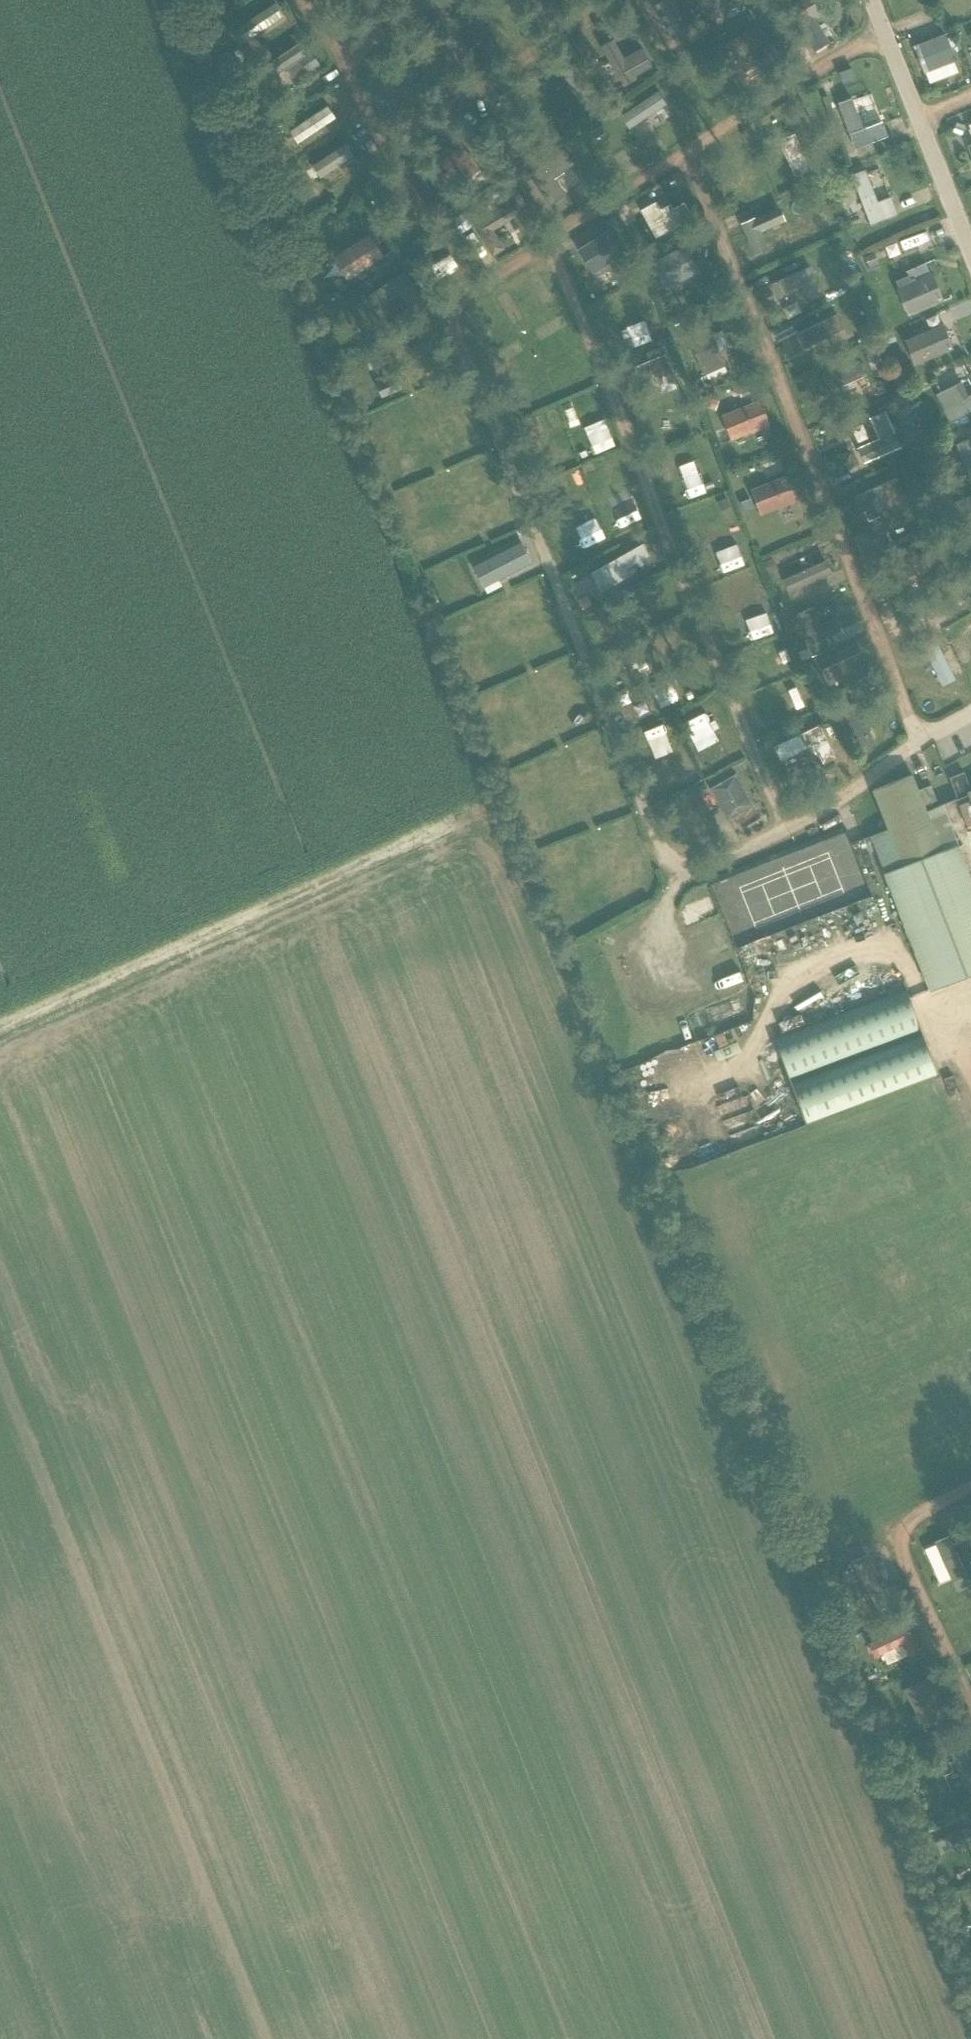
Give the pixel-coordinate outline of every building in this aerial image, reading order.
[(235,33),(254,57),(295,25),(276,1),(235,33)] [(944,33),(911,46),(922,74),(925,73),(930,83),(957,73),(953,62),(955,61),(944,33)] [(304,135),(340,120),(334,106),(298,122),(304,135)] [(863,109),(863,124),(855,124),(855,144),(890,142),(890,123),(872,124),(871,109),(863,109)] [(882,164),(872,166),(879,198),(889,196),(882,164)] [(901,215),(896,196),(878,200),(871,168),(855,171),(867,222),(901,215)] [(652,233),(697,221),(692,200),(665,207),(664,201),(645,206),(652,233)] [(584,244),(599,271),(632,254),(617,226),(584,244)] [(379,235),(339,248),(347,274),(388,261),(379,235)] [(662,258),(677,285),(706,269),(691,242),(662,258)] [(896,277),(911,315),(949,299),(933,262),(896,277)] [(818,267),(775,278),(783,307),(825,296),(818,267)] [(414,275),(369,290),(378,318),(424,302),(414,275)] [(800,329),(808,347),(848,329),(840,311),(800,329)] [(908,337),(918,361),(959,346),(949,321),(908,337)] [(706,378),(731,370),(718,329),(693,337),(706,378)] [(658,382),(677,374),(668,353),(649,360),(658,382)] [(831,384),(806,398),(811,406),(847,385),(836,367),(825,374),(831,384)] [(401,374),(379,385),(385,396),(407,385),(401,374)] [(804,395),(829,385),(825,374),(799,385),(804,395)] [(939,388),(949,423),(970,417),(970,393),(967,380),(939,388)] [(732,436),(775,426),(769,400),(725,410),(732,436)] [(854,432),(868,462),(905,445),(891,415),(854,432)] [(970,475),(970,431),(954,438),(970,476),(970,475)] [(714,462),(676,476),(684,498),(722,484),(714,462)] [(745,489),(752,510),(792,496),(785,475),(745,489)] [(871,504),(875,513),(896,504),(886,479),(849,494),(855,511),(871,504)] [(475,569),(486,586),(528,558),(517,541),(475,569)] [(602,592),(658,568),(647,543),(591,567),(602,592)] [(784,593),(832,572),(825,556),(777,577),(784,593)] [(830,614),(816,622),(807,603),(791,612),(806,643),(837,628),(830,614)] [(935,701),(957,693),(942,650),(920,658),(935,701)] [(875,737),(863,712),(841,723),(854,748),(875,737)] [(814,746),(817,761),(829,758),(821,726),(770,738),(774,756),(814,746)] [(708,783),(724,817),(751,805),(735,771),(708,783)] [(970,975),(970,880),(951,829),(962,824),(952,799),(941,803),(942,805),(932,809),(930,803),(936,801),(930,786),(918,791),(912,775),(872,790),(887,829),(869,836),(928,992),(970,975)] [(966,792),(969,800),(957,805),(967,828),(970,826),(970,790),(966,792)] [(773,1038),(787,1078),(920,1029),(906,988),(773,1038)] [(707,1006),(710,1017),(735,1011),(732,1000),(707,1006)] [(702,1036),(711,1062),(729,1056),(720,1030),(702,1036)] [(939,1075),(924,1035),(789,1084),(804,1124),(939,1075)] [(947,1534),(921,1545),(936,1581),(962,1570),(947,1534)] [(867,1636),(875,1662),(919,1648),(911,1622),(867,1636)]
